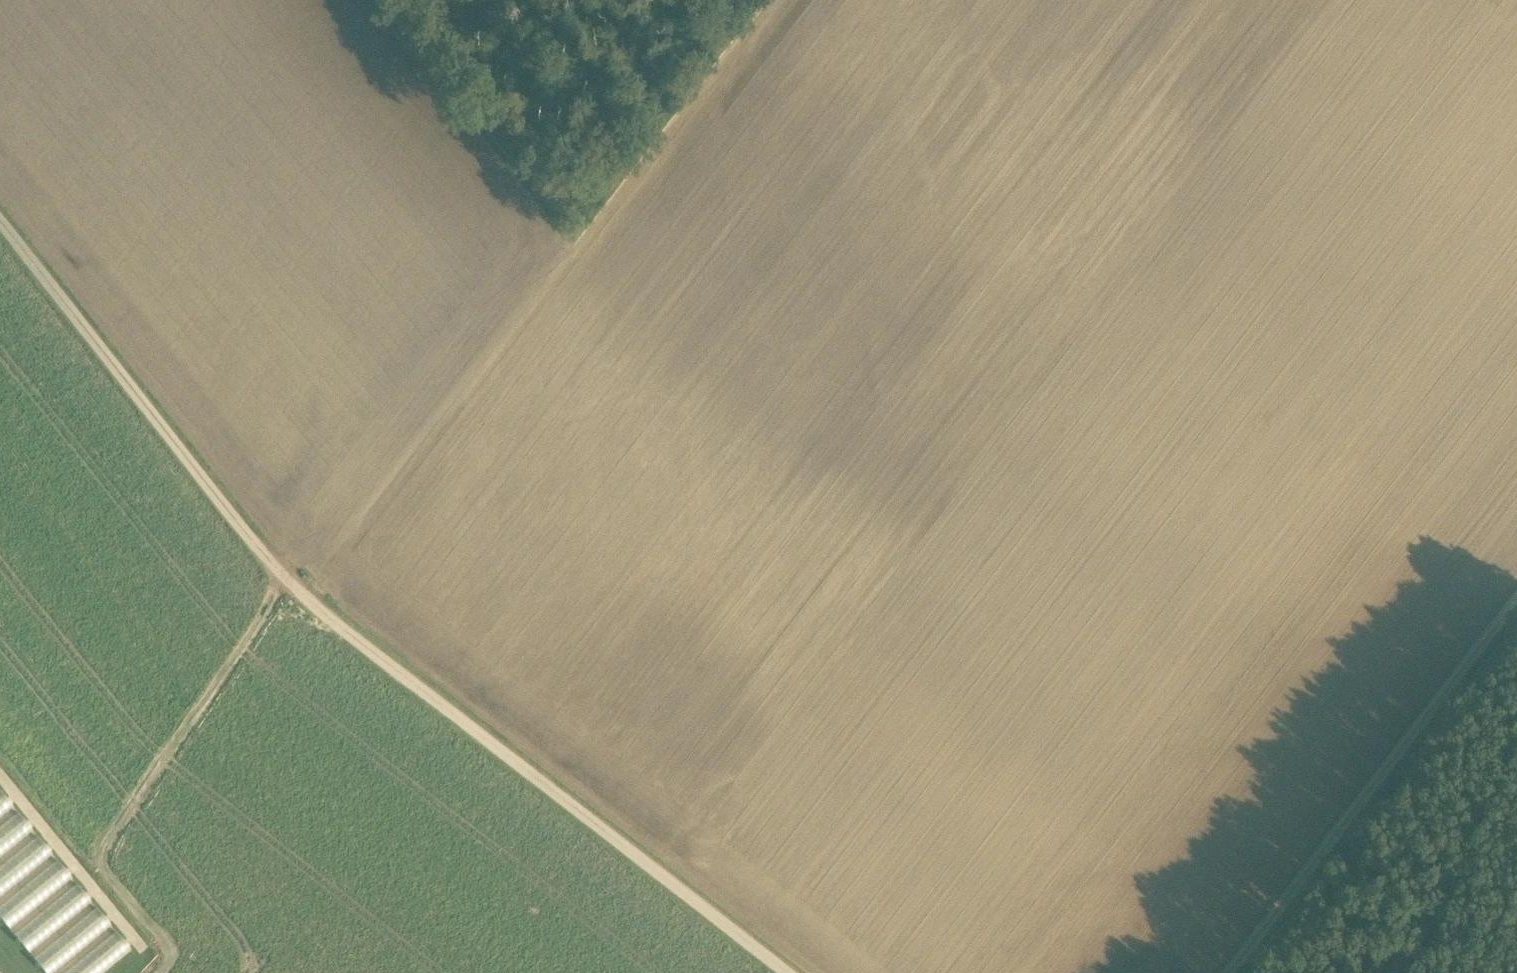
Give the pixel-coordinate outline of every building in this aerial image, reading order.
[(13,805),(0,790),(0,817),(13,805)] [(33,828),(17,810),(0,825),(0,857),(33,828)] [(0,867),(0,900),(52,851),(35,833),(0,867)] [(73,877),(57,858),(0,906),(0,917),(11,930),(73,877)] [(81,886),(13,930),(26,950),(94,905),(81,886)] [(46,972),(53,972),(112,925),(97,907),(34,958),(46,972)] [(130,946),(115,930),(70,972),(102,972),(130,946)]
